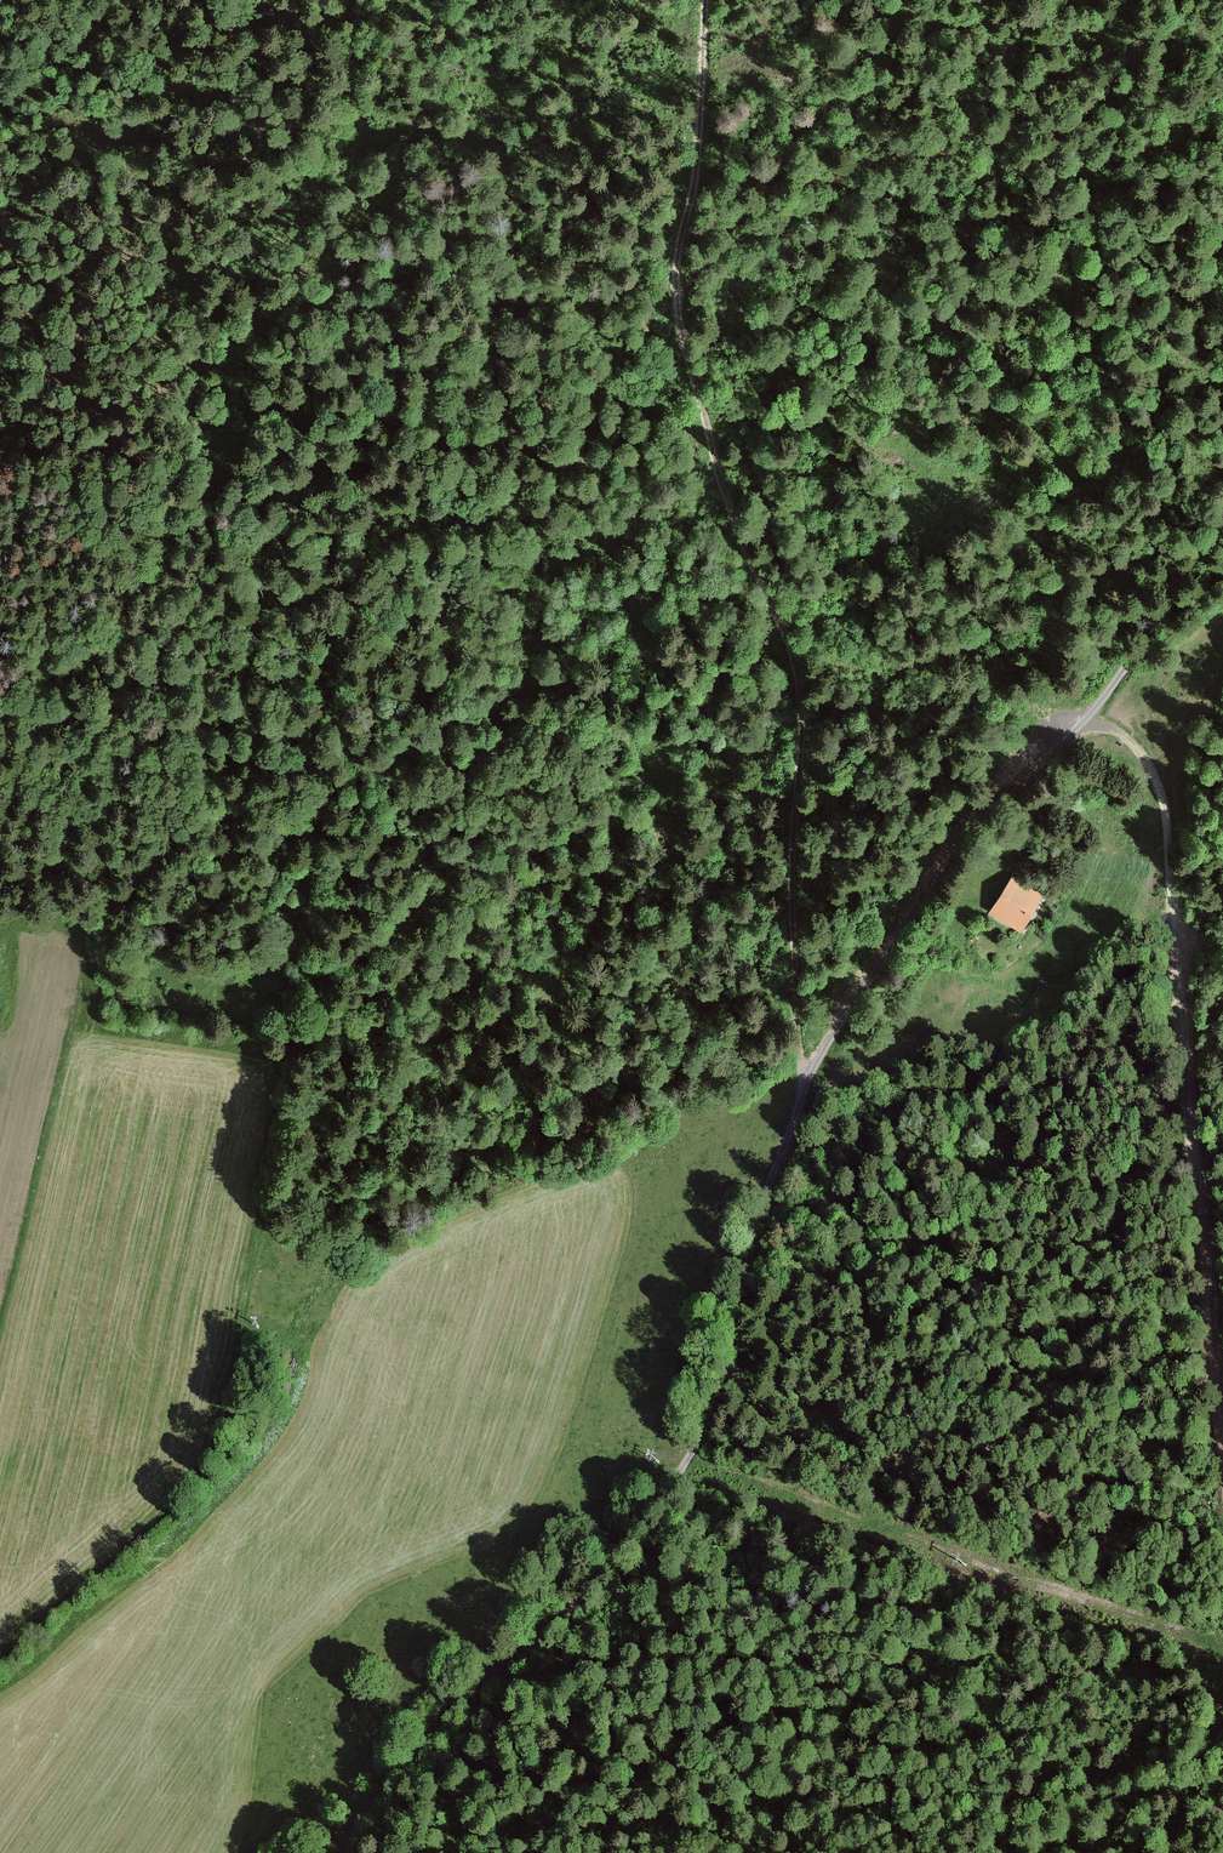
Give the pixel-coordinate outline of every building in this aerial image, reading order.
[(1046,892),(1014,873),(991,911),(1023,930),(1046,892)]
